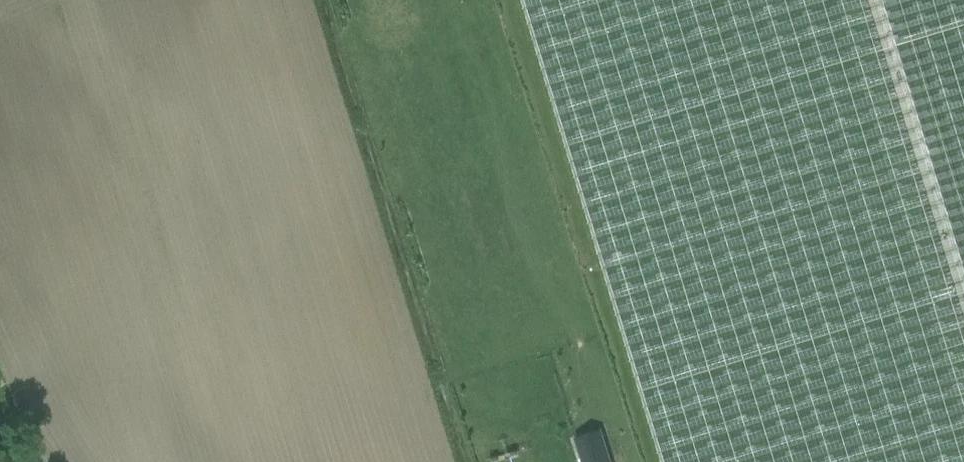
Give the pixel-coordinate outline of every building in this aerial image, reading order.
[(665,461),(963,461),(963,0),(525,0),(665,461)] [(574,436),(582,461),(612,461),(601,428),(574,436)]
